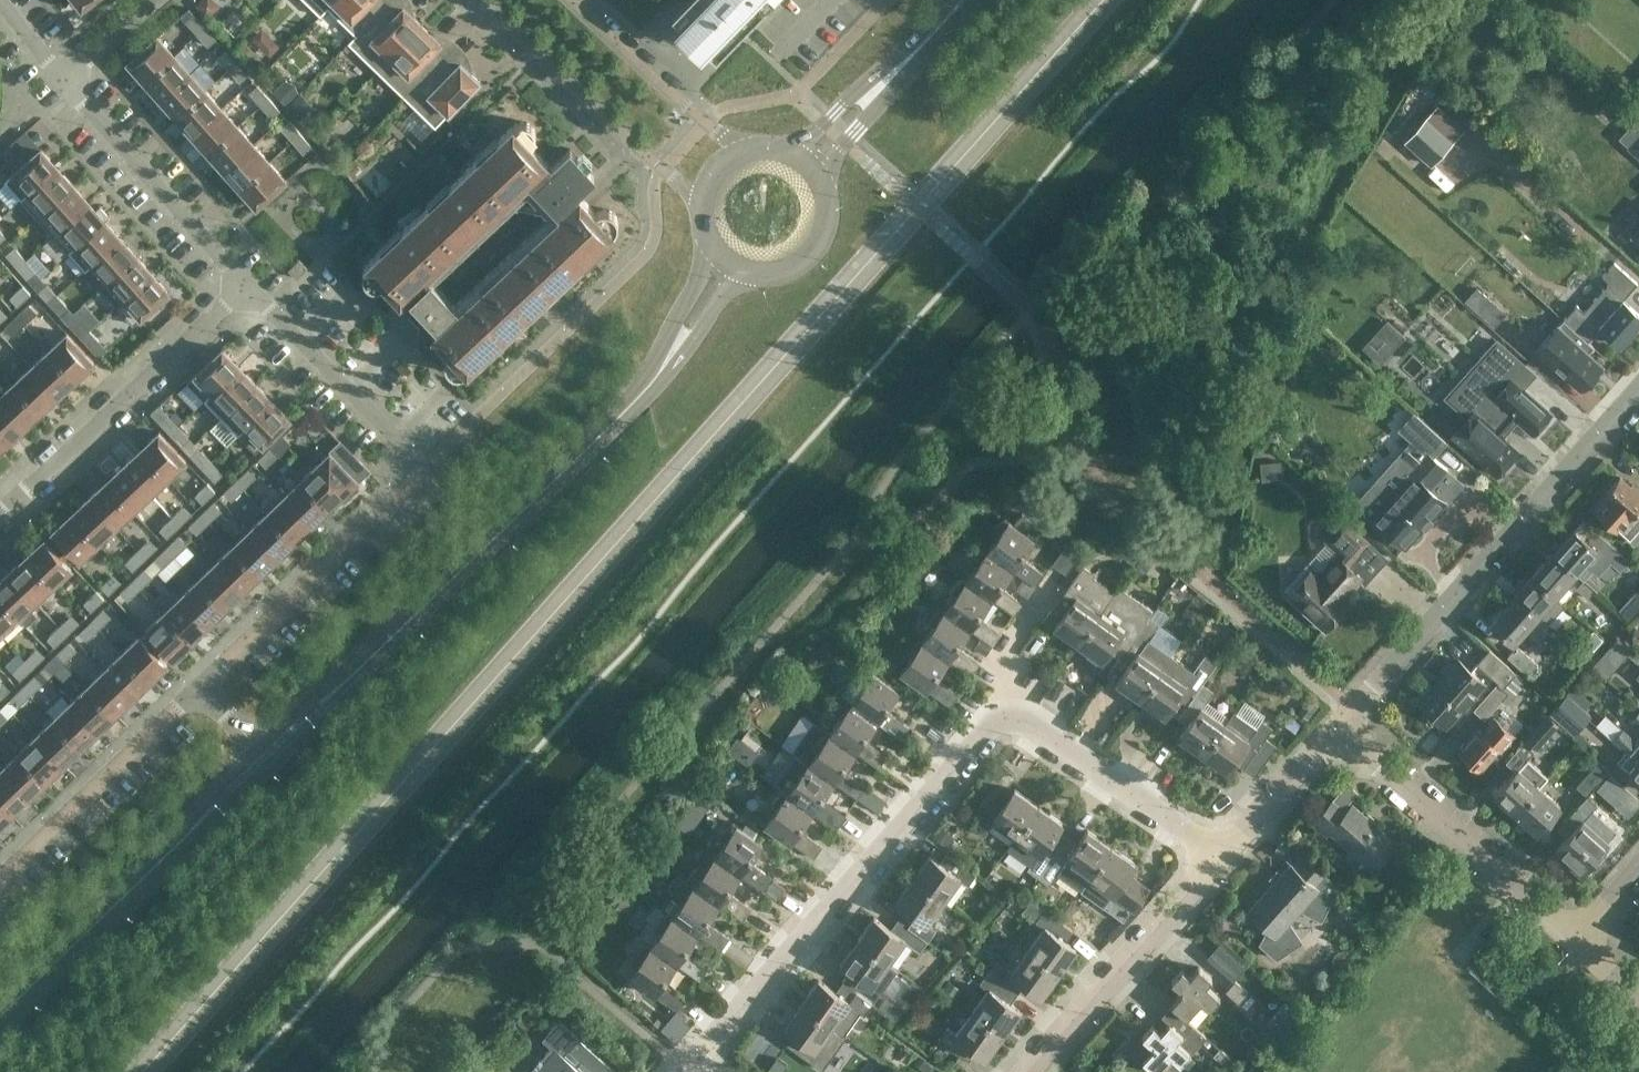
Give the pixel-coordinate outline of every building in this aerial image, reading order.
[(320,14),(334,0),(306,0),(320,14)] [(320,14),(321,14),(328,7),(356,33),(348,41),(349,42),(389,0),(334,0),(320,14)] [(349,42),(378,69),(422,23),(411,12),(407,16),(391,0),(389,0),(349,42)] [(680,18),(708,46),(717,38),(724,45),(768,0),(683,0),(680,2),(688,10),(680,18)] [(187,22),(196,33),(205,25),(196,15),(187,22)] [(422,23),(378,69),(406,97),(447,55),(430,38),(434,34),(422,23)] [(214,36),(205,25),(196,33),(206,43),(214,36)] [(157,34),(128,61),(138,72),(140,70),(146,77),(174,53),(157,34)] [(219,58),(228,69),(237,61),(227,51),(219,58)] [(174,53),(146,77),(153,85),(151,86),(161,97),(190,71),(174,53)] [(447,55),(406,97),(435,126),(480,79),(468,68),(465,72),(447,55)] [(246,71),(237,61),(228,69),(237,79),(246,71)] [(190,71),(161,97),(170,107),(172,106),(178,113),(206,89),(190,71)] [(251,94),(261,105),(269,97),(260,86),(251,94)] [(206,89),(178,113),(185,120),(183,122),(192,133),(222,106),(206,89)] [(278,107),(269,97),(261,105),(269,114),(278,107)] [(222,106),(192,133),(202,143),(204,141),(210,149),(238,124),(222,106)] [(1426,116),(1404,140),(1431,164),(1453,140),(1426,116)] [(364,278),(369,283),(374,285),(380,284),(385,281),(401,298),(408,291),(414,296),(410,302),(409,309),(411,316),(416,321),(423,324),(430,323),(436,320),(441,326),(434,333),(450,350),(446,356),(446,363),(449,368),(455,372),(461,372),(467,369),(483,354),(479,350),(498,332),(502,336),(580,263),(576,258),(595,240),(599,244),(616,227),(618,221),(617,215),(613,210),(608,207),(601,208),(596,211),(576,189),(594,172),(570,147),(552,164),(532,143),(535,137),(536,130),(533,124),(528,121),(521,120),(515,122),(498,138),(502,142),(483,160),(479,156),(401,229),(406,234),(386,252),(382,247),(367,262),(363,267),(363,273),(364,278)] [(1638,146),(1638,120),(1626,134),(1638,146)] [(283,129),(293,140),(301,133),(292,122),(283,129)] [(238,124),(210,149),(217,156),(215,158),(224,168),(254,142),(238,124)] [(310,143),(301,133),(293,140),(301,150),(310,143)] [(254,142),(224,168),(234,179),(236,177),(242,184),(270,160),(254,142)] [(5,179),(21,198),(56,167),(49,159),(51,158),(41,147),(5,179)] [(270,160),(242,184),(249,192),(247,194),(257,205),(286,179),(270,160)] [(37,216),(74,183),(64,173),(62,175),(56,167),(21,198),(37,216)] [(53,233),(87,203),(81,195),(83,193),(74,183),(37,216),(53,233)] [(69,251),(105,219),(96,208),(94,210),(87,203),(53,233),(69,251)] [(105,219),(69,251),(85,269),(119,238),(113,231),(115,229),(105,219)] [(101,287),(137,254),(128,244),(126,246),(119,238),(85,269),(101,287)] [(26,258),(10,240),(1,248),(17,265),(26,258)] [(125,298),(151,274),(145,267),(147,265),(137,254),(101,287),(117,305),(125,298)] [(1622,298),(1637,281),(1610,257),(1605,263),(1609,266),(1601,274),(1609,281),(1584,309),(1577,303),(1564,318),(1588,340),(1601,326),(1620,343),(1638,321),(1638,313),(1622,298)] [(37,271),(26,258),(17,265),(29,279),(37,271)] [(299,258),(289,268),(297,277),(308,267),(299,258)] [(134,323),(170,291),(160,280),(158,282),(151,274),(125,298),(117,305),(134,323)] [(58,294),(45,280),(37,288),(49,301),(58,294)] [(18,305),(31,292),(23,284),(10,297),(18,305)] [(1494,325),(1506,311),(1476,286),(1464,299),(1494,325)] [(69,306),(58,294),(49,301),(60,314),(69,306)] [(25,323),(37,311),(30,303),(17,315),(25,323)] [(90,329),(77,314),(69,322),(81,337),(90,329)] [(12,335),(25,323),(17,315),(4,327),(12,335)] [(1383,358),(1404,334),(1386,318),(1364,342),(1383,358)] [(1594,345),(1588,340),(1564,318),(1537,348),(1581,387),(1601,364),(1588,352),(1594,345)] [(101,341),(90,329),(81,337),(92,348),(101,341)] [(94,361),(68,332),(49,350),(74,376),(82,369),(83,371),(94,361)] [(1481,359),(1447,396),(1460,408),(1459,408),(1468,415),(1452,433),(1497,473),(1517,450),(1498,432),(1514,415),(1533,432),(1551,412),(1522,386),(1534,373),(1497,340),(1480,358),(1481,359)] [(205,399),(238,367),(231,360),(233,358),(222,347),(188,381),(205,399)] [(74,376),(49,350),(31,366),(59,394),(69,385),(67,383),(74,376)] [(59,394),(31,366),(14,382),(39,409),(47,402),(48,404),(59,394)] [(245,374),(238,367),(205,399),(222,416),(256,382),(247,372),(245,374)] [(14,382),(0,395),(0,403),(24,427),(34,418),(32,416),(39,409),(14,382)] [(239,434),(271,401),(264,394),(266,392),(256,382),(222,416),(239,434)] [(256,451),(291,417),(280,407),(278,408),(271,401),(239,434),(256,451)] [(0,403),(0,437),(4,441),(11,434),(13,437),(24,427),(0,403)] [(179,424),(159,404),(150,412),(170,433),(179,424)] [(1436,452),(1447,439),(1417,412),(1406,424),(1436,452)] [(1287,427),(1278,422),(1270,436),(1279,441),(1280,440),(1283,442),(1289,432),(1286,430),(1287,427)] [(196,441),(179,424),(170,433),(187,450),(196,441)] [(186,460),(160,431),(148,441),(150,443),(143,450),(168,477),(186,460)] [(291,442),(283,434),(271,446),(278,454),(291,442)] [(323,443),(330,451),(302,478),(328,505),(335,498),(337,500),(367,470),(348,450),(347,451),(340,444),(341,442),(340,441),(340,442),(332,434),(323,443)] [(1414,437),(1374,481),(1393,497),(1374,519),(1405,547),(1446,502),(1429,487),(1447,467),(1414,437)] [(212,459),(196,441),(187,450),(204,467),(212,459)] [(266,466),(278,454),(271,446),(258,458),(266,466)] [(168,477),(143,450),(136,456),(134,454),(124,464),(150,493),(168,477)] [(224,471),(212,459),(204,467),(216,479),(224,471)] [(1262,479),(1283,477),(1282,461),(1261,463),(1262,479)] [(150,493),(124,464),(113,474),(115,476),(108,482),(133,509),(150,493)] [(256,476),(248,468),(236,480),(244,487),(256,476)] [(1632,484),(1621,475),(1606,492),(1609,495),(1597,509),(1618,529),(1619,528),(1634,542),(1638,536),(1638,488),(1633,482),(1632,484)] [(328,505),(302,478),(285,495),(313,523),(323,513),(321,511),(328,505)] [(231,499),(244,487),(236,480),(224,492),(231,499)] [(133,509),(108,482),(101,489),(99,487),(89,497),(116,526),(133,509)] [(202,502),(215,490),(208,483),(195,494),(202,502)] [(313,523),(285,495),(268,511),(294,538),(300,531),(302,533),(313,523)] [(116,526),(89,497),(79,506),(80,508),(73,515),(98,542),(116,526)] [(1330,522),(1340,511),(1327,500),(1317,511),(1330,522)] [(221,509),(213,501),(201,513),(209,521),(221,509)] [(179,525),(192,513),(185,505),(172,517),(179,525)] [(294,538),(268,511),(250,528),(278,557),(288,547),(287,545),(294,538)] [(999,534),(987,549),(1012,567),(1036,584),(1045,572),(1021,555),(1042,526),(1022,512),(1014,522),(1006,516),(994,529),(999,534)] [(197,532),(209,521),(201,513),(189,524),(197,532)] [(98,542),(73,515),(66,522),(64,520),(53,530),(80,559),(98,542)] [(166,537),(179,525),(172,517),(159,529),(166,537)] [(1348,588),(1349,589),(1360,577),(1364,580),(1384,557),(1341,518),(1325,537),(1338,549),(1318,573),(1312,567),(1288,594),(1326,628),(1350,601),(1342,594),(1348,588)] [(278,557),(250,528),(233,545),(259,572),(266,565),(267,567),(278,557)] [(1573,528),(1552,552),(1575,572),(1583,579),(1584,578),(1592,569),(1584,562),(1596,549),(1619,569),(1628,558),(1595,528),(1586,539),(1573,528)] [(1131,535),(1125,543),(1140,554),(1146,545),(1131,535)] [(185,545),(177,537),(167,546),(175,555),(185,545)] [(36,550),(28,557),(54,584),(72,567),(45,538),(34,548),(36,550)] [(146,558),(156,548),(148,539),(138,549),(146,558)] [(1052,562),(1066,572),(1083,549),(1069,539),(1052,562)] [(259,572),(233,545),(216,562),(243,590),(253,580),(252,578),(259,572)] [(1140,554),(1132,566),(1142,573),(1157,553),(1146,545),(1140,554)] [(167,546),(157,556),(165,564),(175,555),(167,546)] [(943,562),(947,556),(933,546),(929,552),(943,562)] [(987,549),(983,546),(972,558),(977,563),(965,579),(991,597),(1015,614),(1023,602),(1000,585),(1012,567),(987,549)] [(138,549),(128,559),(136,567),(146,558),(138,549)] [(1575,572),(1552,552),(1532,575),(1555,596),(1575,572)] [(54,584),(28,557),(21,564),(20,562),(9,571),(36,600),(54,584)] [(243,590),(216,562),(198,579),(224,605),(231,598),(233,600),(243,590)] [(1066,588),(1051,609),(1061,616),(1055,625),(1079,643),(1109,599),(1115,591),(1093,575),(1095,572),(1083,564),(1066,588)] [(151,578),(143,569),(133,579),(141,588),(151,578)] [(9,571),(0,580),(0,582),(1,583),(0,584),(0,597),(19,617),(36,600),(9,571)] [(113,573),(101,585),(109,593),(122,581),(113,573)] [(1564,604),(1532,575),(1511,599),(1544,627),(1564,604)] [(965,579),(962,576),(951,588),(955,593),(944,609),(969,627),(983,637),(992,644),(993,644),(1002,632),(978,615),(991,597),(965,579)] [(1588,597),(1596,588),(1584,578),(1583,579),(1577,587),(1588,597)] [(133,579),(123,589),(131,598),(141,588),(133,579)] [(224,605),(198,579),(181,595),(209,623),(219,614),(217,612),(224,605)] [(1638,607),(1638,584),(1618,607),(1630,618),(1638,607)] [(1103,610),(1079,643),(1102,659),(1109,650),(1119,657),(1149,614),(1153,609),(1130,592),(1119,585),(1115,591),(1109,599),(1110,600),(1103,610)] [(92,610),(104,598),(96,589),(84,601),(92,610)] [(1194,615),(1208,598),(1198,590),(1184,607),(1194,615)] [(181,595),(164,612),(190,638),(197,631),(199,633),(209,623),(181,595)] [(0,597),(0,632),(1,633),(19,617),(0,597)] [(1544,627),(1511,599),(1490,622),(1513,643),(1526,628),(1539,640),(1548,631),(1544,627)] [(1170,613),(1158,605),(1151,614),(1163,623),(1170,613)] [(944,609),(940,606),(929,617),(934,623),(923,639),(919,636),(948,657),(948,658),(972,674),(980,662),(957,645),(969,627),(944,609)] [(100,628),(110,618),(102,609),(91,619),(100,628)] [(190,638),(164,612),(146,629),(177,661),(188,651),(184,647),(185,647),(183,645),(190,638)] [(1129,664),(1117,681),(1141,698),(1162,669),(1172,655),(1149,638),(1152,635),(1160,622),(1149,614),(1119,657),(1129,664)] [(67,634),(78,624),(70,615),(59,625),(67,634)] [(91,619),(81,629),(89,637),(100,628),(91,619)] [(1638,633),(1638,629),(1633,623),(1622,636),(1630,643),(1638,633)] [(58,643),(67,634),(59,625),(49,635),(58,643)] [(141,634),(123,652),(149,678),(156,671),(157,673),(168,663),(141,634)] [(1631,648),(1617,635),(1592,664),(1606,676),(1631,648)] [(948,657),(919,636),(908,648),(913,653),(901,670),(950,705),(959,693),(935,676),(948,658),(948,657)] [(992,644),(983,637),(979,642),(981,649),(986,653),(992,644)] [(1583,661),(1594,649),(1581,638),(1571,651),(1583,661)] [(65,661),(75,651),(67,643),(57,652),(65,661)] [(801,643),(798,658),(809,660),(812,645),(801,643)] [(1517,644),(1507,655),(1528,674),(1538,662),(1517,644)] [(1261,666),(1270,656),(1258,646),(1249,656),(1261,666)] [(1489,648),(1477,662),(1498,681),(1497,682),(1503,687),(1515,674),(1516,672),(1489,648)] [(33,667),(43,657),(35,649),(25,658),(33,667)] [(57,652),(47,662),(55,671),(65,661),(57,652)] [(123,652),(106,668),(133,697),(143,687),(142,685),(149,678),(123,652)] [(1162,669),(1141,698),(1165,715),(1168,710),(1179,717),(1203,683),(1203,682),(1217,662),(1205,653),(1193,670),(1172,655),(1162,669)] [(23,677),(33,667),(25,658),(15,668),(23,677)] [(889,659),(883,667),(893,673),(898,666),(889,659)] [(1445,724),(1483,682),(1458,659),(1420,702),(1445,724)] [(1285,672),(1270,663),(1261,676),(1268,680),(1271,676),(1279,681),(1285,672)] [(106,668),(89,685),(114,711),(121,705),(123,707),(133,697),(106,668)] [(861,688),(850,703),(875,721),(899,738),(908,726),(884,709),(897,690),(869,670),(856,683),(861,688)] [(1506,690),(1501,697),(1503,698),(1507,702),(1524,682),(1515,674),(1503,687),(1506,690)] [(31,694),(41,684),(33,676),(23,686),(31,694)] [(11,688),(3,680),(0,683),(0,699),(11,688)] [(1497,682),(1474,709),(1485,719),(1503,698),(1501,697),(1506,690),(1503,687),(1497,682)] [(1203,683),(1179,717),(1188,723),(1179,736),(1204,754),(1235,711),(1234,710),(1229,716),(1216,707),(1212,713),(1203,706),(1214,690),(1203,683)] [(1585,708),(1591,701),(1572,684),(1566,691),(1585,708)] [(89,685),(71,702),(99,730),(109,720),(107,718),(114,711),(89,685)] [(23,686),(13,696),(21,704),(31,694),(23,686)] [(1548,711),(1572,732),(1590,712),(1585,708),(1566,691),(1548,711)] [(1310,718),(1321,704),(1309,695),(1299,709),(1310,718)] [(840,718),(829,733),(854,751),(878,768),(886,756),(863,739),(875,721),(850,703),(847,701),(834,713),(840,718)] [(71,702),(54,718),(80,745),(87,738),(89,740),(99,730),(71,702)] [(1284,723),(1290,714),(1282,708),(1275,717),(1284,723)] [(1630,719),(1638,727),(1638,709),(1630,719)] [(1235,711),(1204,754),(1227,770),(1234,761),(1244,768),(1273,727),(1261,719),(1256,726),(1235,711)] [(1536,750),(1555,728),(1560,732),(1564,727),(1547,712),(1524,739),(1536,750)] [(1296,730),(1302,721),(1291,714),(1285,722),(1296,730)] [(1480,768),(1499,747),(1502,750),(1515,735),(1494,716),(1481,730),(1478,727),(1459,748),(1480,768)] [(54,718),(37,735),(64,764),(75,754),(73,752),(80,745),(54,718)] [(808,764),(832,781),(856,798),(865,785),(842,769),(854,751),(829,733),(813,722),(791,752),(794,754),(808,764)] [(1622,729),(1638,744),(1638,737),(1637,739),(1623,727),(1622,729)] [(1612,739),(1626,752),(1617,762),(1627,771),(1638,782),(1638,744),(1622,729),(1612,739)] [(750,764),(760,750),(738,734),(728,749),(750,764)] [(37,735),(19,752),(45,779),(52,772),(54,774),(64,764),(37,735)] [(19,752),(2,769),(29,797),(39,787),(38,785),(45,779),(19,752)] [(787,794),(811,811),(835,828),(844,816),(820,799),(832,781),(808,764),(794,754),(773,784),(783,792),(787,794)] [(1492,794),(1513,813),(1547,775),(1527,757),(1517,768),(1516,767),(1492,794)] [(1010,771),(997,761),(989,771),(1002,781),(1010,771)] [(1598,761),(1577,785),(1587,794),(1588,795),(1609,771),(1598,761)] [(0,771),(0,801),(10,812),(17,805),(19,807),(29,797),(2,769),(0,771)] [(1597,787),(1629,815),(1638,803),(1638,798),(1610,772),(1597,787)] [(1547,775),(1513,813),(1534,832),(1558,805),(1538,787),(1548,776),(1547,775)] [(1348,783),(1333,801),(1344,811),(1359,793),(1348,783)] [(998,791),(993,797),(988,796),(981,805),(984,810),(976,821),(988,830),(995,821),(1015,835),(1007,847),(1009,848),(1039,806),(1015,789),(1008,798),(998,791)] [(798,830),(811,811),(787,794),(783,792),(772,804),(777,808),(765,824),(813,858),(822,846),(798,830)] [(690,833),(710,803),(698,794),(678,824),(690,833)] [(1574,827),(1555,848),(1581,871),(1617,830),(1593,809),(1598,804),(1588,795),(1587,794),(1565,819),(1574,827)] [(0,801),(0,825),(5,821),(3,819),(10,812),(0,801)] [(1372,868),(1395,843),(1352,804),(1345,812),(1344,811),(1333,801),(1313,823),(1326,835),(1330,830),(1372,868)] [(762,815),(748,805),(741,815),(755,825),(762,815)] [(1038,878),(1066,839),(1055,832),(1062,822),(1039,806),(1009,848),(1030,863),(1026,869),(1038,878)] [(726,840),(714,856),(739,874),(763,891),(773,878),(748,861),(761,842),(733,823),(721,835),(726,840)] [(948,840),(955,831),(944,823),(938,832),(948,840)] [(1089,877),(1111,846),(1088,830),(1076,847),(1066,839),(1038,878),(1050,886),(1059,873),(1081,888),(1089,877)] [(1276,848),(1291,862),(1295,866),(1305,855),(1285,838),(1276,848)] [(1135,863),(1111,846),(1089,877),(1112,893),(1104,905),(1123,919),(1131,908),(1133,909),(1148,888),(1128,873),(1135,863)] [(930,856),(912,880),(943,902),(959,879),(968,885),(976,874),(946,852),(939,862),(930,856)] [(703,871),(693,886),(718,904),(742,921),(751,909),(727,892),(739,874),(714,856),(711,854),(699,866),(703,871)] [(1247,912),(1267,930),(1260,942),(1277,957),(1303,941),(1290,920),(1300,909),(1322,920),(1339,886),(1305,855),(1295,866),(1291,862),(1247,912)] [(693,886),(677,875),(667,886),(672,891),(662,905),(657,902),(655,904),(697,934),(721,951),(730,939),(706,921),(718,904),(693,886)] [(785,885),(774,878),(766,889),(777,897),(785,885)] [(943,902),(912,880),(895,903),(905,910),(898,920),(928,942),(936,930),(927,924),(943,902)] [(1035,920),(1043,907),(1031,899),(1023,912),(1035,920)] [(697,934),(655,904),(645,915),(650,920),(639,934),(635,932),(634,933),(676,964),(699,981),(708,969),(685,951),(697,934)] [(1044,928),(1028,951),(1058,972),(1075,948),(1067,942),(1074,932),(1044,910),(1035,922),(1044,928)] [(874,918),(857,942),(888,964),(904,942),(919,952),(928,942),(898,920),(891,930),(874,918)] [(676,964),(634,933),(624,945),(629,950),(616,968),(678,1012),(687,999),(663,982),(676,964)] [(888,964),(857,942),(840,965),(850,972),(843,982),(872,1003),(880,992),(872,987),(888,964)] [(1219,942),(1207,955),(1234,979),(1246,966),(1219,942)] [(951,948),(946,943),(942,949),(948,953),(951,948)] [(996,961),(988,973),(1017,994),(1024,984),(1041,996),(1058,972),(1028,951),(1012,973),(996,961)] [(1210,1009),(1221,997),(1208,986),(1213,979),(1200,967),(1191,977),(1183,969),(1172,981),(1182,989),(1180,991),(1182,994),(1172,1005),(1187,1018),(1202,1001),(1210,1009)] [(988,991),(972,1013),(1003,1035),(1019,1011),(1010,1004),(1017,994),(988,973),(980,984),(988,991)] [(956,996),(961,988),(949,979),(943,987),(956,996)] [(802,1004),(833,1026),(844,1034),(859,1012),(863,1015),(872,1003),(843,982),(835,992),(819,980),(802,1004)] [(1235,980),(1226,991),(1239,1002),(1248,992),(1235,980)] [(905,1008),(887,995),(878,1006),(896,1019),(905,1008)] [(1277,1029),(1295,1009),(1284,999),(1266,1019),(1277,1029)] [(833,1026),(802,1004),(785,1028),(794,1035),(787,1045),(817,1067),(826,1055),(817,1049),(833,1026)] [(1198,1045),(1211,1057),(1213,1056),(1225,1068),(1232,1061),(1219,1049),(1206,1037),(1171,1006),(1162,1016),(1170,1023),(1161,1032),(1153,1025),(1143,1037),(1152,1044),(1150,1046),(1153,1048),(1142,1060),(1155,1071),(1158,1071),(1171,1057),(1180,1065),(1190,1053),(1191,1054),(1198,1045)] [(675,1042),(689,1026),(682,1020),(685,1016),(676,1010),(660,1029),(675,1042)] [(947,1029),(938,1040),(968,1062),(975,1052),(985,1059),(1003,1035),(972,1013),(956,1035),(947,1029)] [(560,1021),(544,1039),(553,1047),(531,1071),(532,1071),(616,1071),(560,1021)] [(914,1064),(925,1071),(926,1071),(931,1066),(919,1057),(914,1064)]
